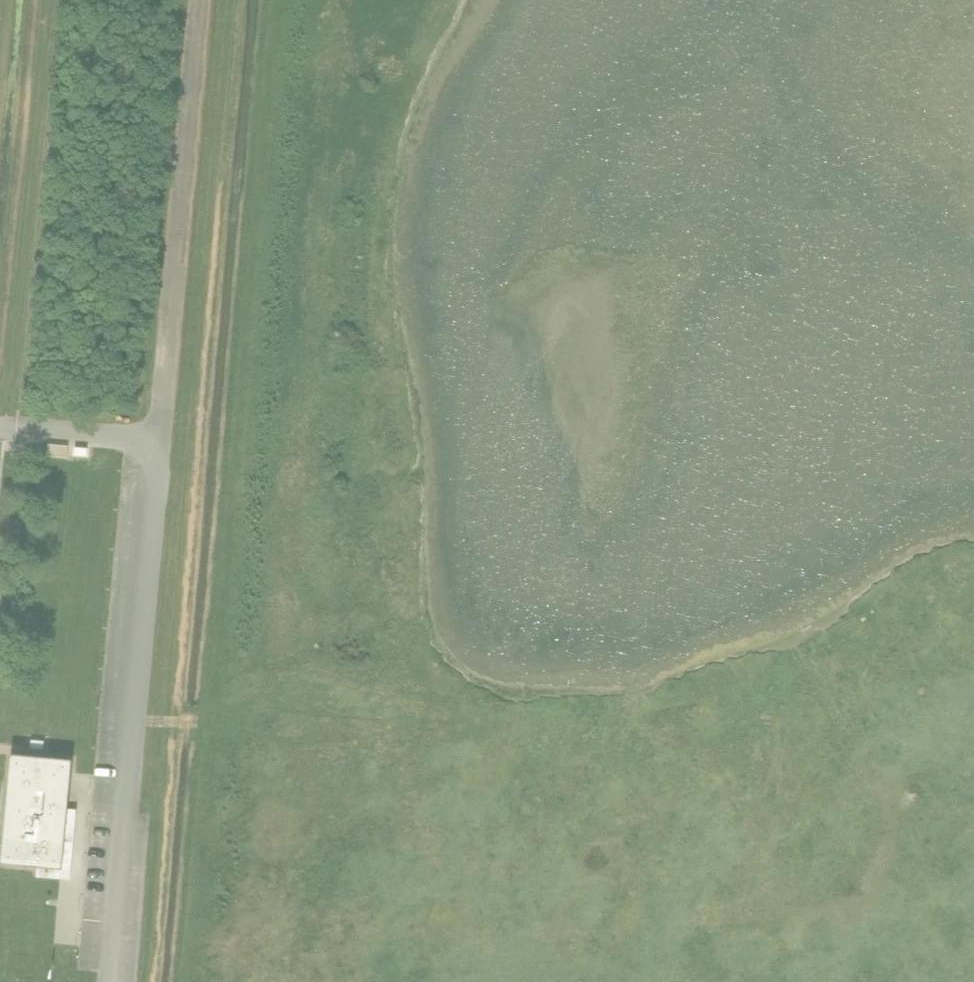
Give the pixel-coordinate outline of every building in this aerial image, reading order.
[(1,864),(7,865),(62,869),(72,760),(18,755),(11,754),(1,864)]
